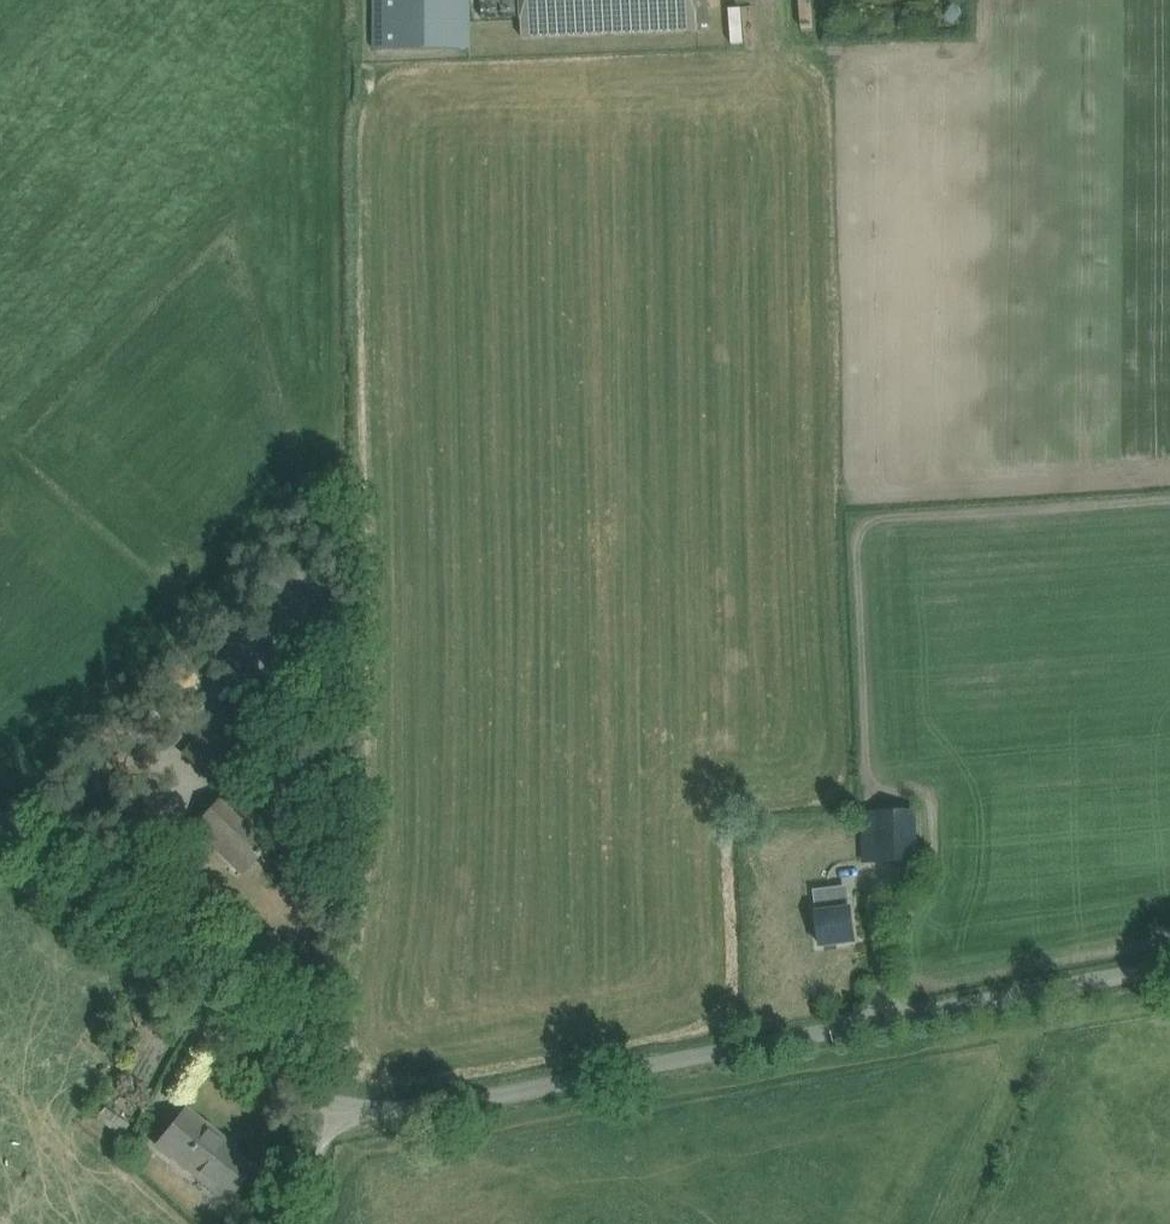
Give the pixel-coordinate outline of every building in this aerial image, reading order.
[(374,48),(468,48),(468,0),(374,0),(374,48)] [(699,31),(697,0),(523,0),(525,38),(699,31)] [(226,708),(185,753),(217,782),(259,737),(226,708)] [(275,836),(227,791),(193,828),(218,851),(223,846),(246,868),(275,836)] [(918,811),(877,812),(879,861),(919,859),(918,811)] [(855,940),(848,889),(814,893),(817,913),(816,913),(820,945),(855,940)] [(104,1107),(96,1119),(121,1136),(129,1125),(104,1107)] [(157,1144),(207,1185),(226,1199),(240,1182),(241,1184),(245,1179),(243,1178),(252,1166),(221,1142),(223,1139),(185,1109),(157,1144)]
